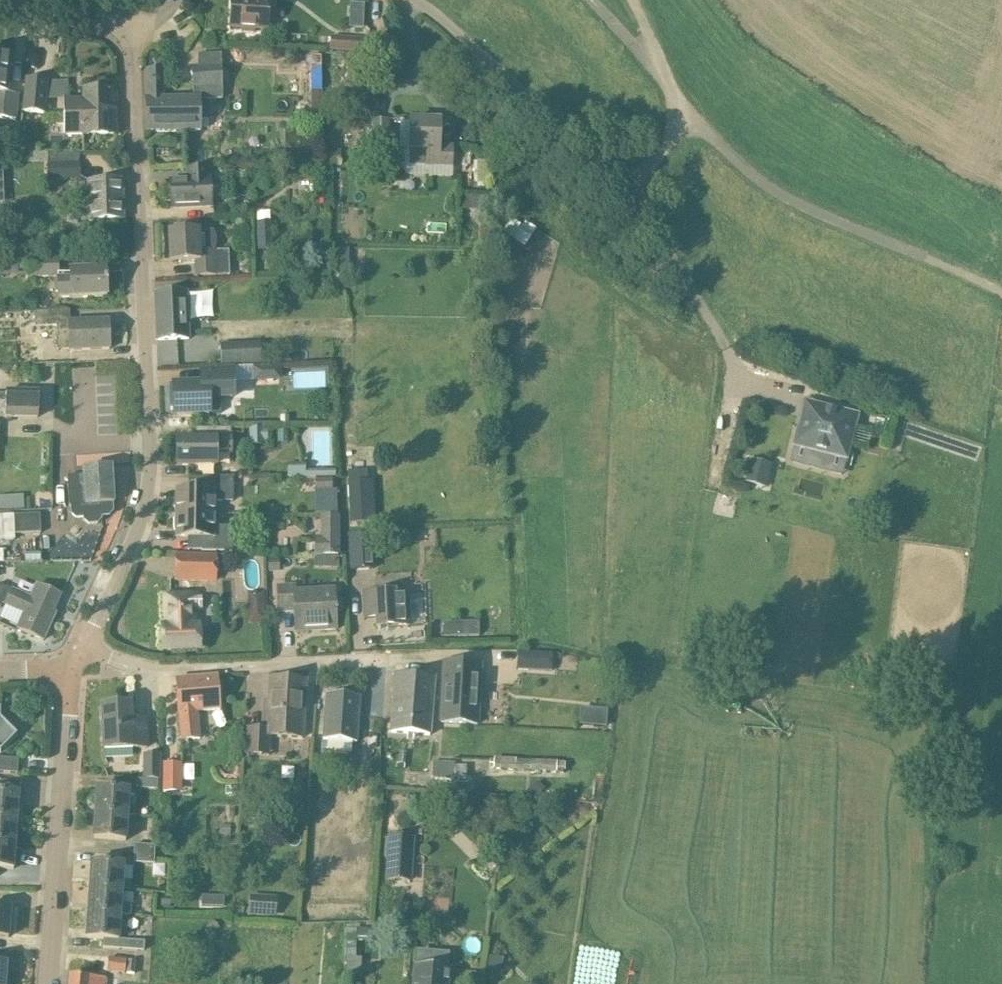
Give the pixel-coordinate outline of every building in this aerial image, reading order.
[(231,27),(243,27),(242,32),(254,33),(255,28),(267,29),(269,0),(268,0),(232,0),(231,27)] [(350,2),(349,27),(363,27),(364,2),(350,2)] [(330,34),(329,49),(368,52),(369,37),(330,34)] [(198,52),(198,68),(193,68),(193,87),(200,86),(200,98),(223,98),(222,52),(198,52)] [(16,119),(19,94),(17,94),(7,93),(8,84),(11,56),(0,55),(0,117),(16,119)] [(302,68),(302,76),(310,76),(310,68),(302,68)] [(200,98),(164,99),(164,70),(147,70),(147,99),(146,99),(147,132),(201,130),(200,98)] [(26,79),(23,111),(45,113),(46,100),(48,81),(26,79)] [(67,99),(67,135),(117,135),(117,120),(113,120),(113,90),(83,90),(83,99),(67,99)] [(324,91),(312,91),(312,113),(324,114),(324,91)] [(389,150),(389,119),(373,119),(372,150),(389,150)] [(411,120),(410,149),(409,165),(452,167),(453,146),(440,146),(441,121),(411,120)] [(82,176),(81,161),(79,161),(82,153),(49,153),(49,162),(49,177),(82,176)] [(171,180),(172,207),(212,206),(211,178),(208,178),(208,166),(188,167),(188,179),(171,180)] [(125,219),(123,179),(88,180),(89,220),(125,219)] [(460,196),(460,210),(495,211),(496,197),(460,196)] [(271,220),(256,221),(257,250),(272,249),(271,220)] [(524,244),(535,227),(524,220),(513,237),(524,244)] [(170,262),(195,261),(195,276),(229,274),(228,249),(215,250),(216,247),(216,244),(216,241),(216,238),(214,234),(212,230),(169,232),(170,262)] [(70,270),(70,274),(59,274),(59,259),(29,259),(29,277),(58,277),(59,279),(57,279),(57,300),(72,300),(72,299),(108,297),(107,269),(70,270)] [(188,292),(155,294),(157,339),(189,338),(188,292)] [(109,320),(71,322),(70,310),(36,311),(36,327),(57,326),(59,349),(71,349),(71,351),(110,349),(109,320)] [(260,341),(220,343),(221,364),(261,363),(260,341)] [(282,364),(254,365),(254,367),(274,366),(274,379),(282,378),(282,376),(300,375),(300,365),(282,366),(282,364)] [(186,383),(169,384),(170,403),(175,403),(175,414),(209,413),(222,413),(221,397),(233,396),(233,385),(232,367),(201,368),(202,383),(186,384),(186,383)] [(7,414),(7,416),(37,417),(38,391),(8,390),(8,393),(0,393),(0,413),(7,414)] [(857,415),(806,402),(795,445),(810,449),(808,457),(829,462),(831,454),(846,458),(857,415)] [(177,439),(177,465),(199,465),(199,469),(212,469),(212,465),(217,465),(217,453),(232,453),(232,427),(195,427),(196,439),(177,439)] [(753,458),(746,481),(765,486),(771,463),(753,458)] [(288,465),(288,479),(307,479),(307,471),(307,465),(288,465)] [(103,519),(102,516),(109,515),(113,511),(113,503),(115,503),(114,469),(86,469),(86,475),(69,475),(70,506),(72,506),(72,514),(76,517),(83,517),(84,521),(86,521),(89,523),(98,522),(100,520),(103,519)] [(177,509),(177,513),(214,514),(214,500),(233,500),(233,477),(203,477),(203,490),(177,489),(177,494),(174,496),(174,507),(177,509)] [(369,480),(349,481),(351,522),(371,521),(369,480)] [(316,482),(316,492),(333,492),(333,482),(316,482)] [(23,496),(12,497),(13,511),(24,510),(23,496)] [(0,516),(0,540),(16,539),(15,534),(41,532),(40,513),(14,515),(0,516)] [(232,527),(214,526),(214,514),(177,513),(177,517),(174,519),(174,530),(177,532),(177,536),(202,537),(202,550),(232,550),(232,527)] [(321,516),(321,532),(335,532),(335,516),(321,516)] [(371,536),(351,537),(353,568),(373,567),(371,536)] [(177,555),(176,579),(216,580),(217,556),(177,555)] [(269,557),(268,570),(280,571),(280,558),(269,557)] [(1,608),(3,604),(24,613),(18,628),(44,640),(54,617),(52,616),(61,595),(37,584),(31,597),(13,589),(13,590),(0,584),(0,607),(1,608)] [(294,585),(278,586),(279,611),(295,610),(296,630),(313,629),(313,631),(337,629),(335,589),(294,591),(294,585)] [(265,588),(248,589),(249,620),(266,619),(265,588)] [(377,626),(409,625),(408,595),(396,596),(396,591),(363,593),(365,618),(377,617),(377,626)] [(167,626),(163,626),(164,649),(201,647),(200,625),(195,625),(195,609),(203,608),(203,596),(194,597),(194,595),(165,596),(167,626)] [(457,623),(444,623),(444,637),(457,637),(457,623)] [(530,652),(529,670),(553,671),(554,653),(530,652)] [(478,683),(468,682),(470,663),(445,662),(441,721),(475,723),(478,683)] [(391,732),(408,733),(407,740),(414,741),(414,734),(431,735),(436,676),(396,673),(391,732)] [(197,710),(220,709),(218,675),(177,679),(182,739),(199,738),(197,710)] [(270,678),(267,732),(250,731),(248,757),(270,758),(272,736),(303,738),(306,680),(270,678)] [(327,695),(324,739),(357,742),(361,697),(327,695)] [(133,721),(132,704),(103,705),(105,748),(147,746),(146,720),(133,721)] [(1,751),(17,734),(16,733),(1,718),(1,706),(0,706),(0,751),(1,751)] [(584,706),(581,722),(606,726),(608,709),(584,706)] [(378,734),(370,734),(369,747),(378,747),(378,734)] [(144,754),(144,776),(160,777),(161,754),(144,754)] [(18,773),(19,758),(0,757),(0,772),(18,773)] [(565,771),(565,762),(494,757),(494,768),(557,773),(557,771),(565,771)] [(433,761),(433,778),(455,779),(456,778),(468,778),(468,766),(456,765),(455,762),(433,761)] [(164,792),(182,792),(182,765),(164,764),(164,792)] [(138,787),(157,788),(157,781),(138,780),(138,787)] [(455,782),(455,791),(468,792),(468,783),(455,782)] [(529,786),(529,794),(543,795),(543,787),(537,782),(529,786)] [(128,815),(136,816),(137,807),(129,806),(130,789),(97,787),(95,812),(128,815)] [(18,818),(20,793),(0,791),(0,817),(18,818)] [(128,815),(95,812),(93,838),(126,840),(128,815)] [(16,843),(18,818),(0,817),(0,842),(16,843)] [(390,834),(387,879),(413,880),(414,835),(390,834)] [(14,869),(16,843),(0,842),(0,868),(14,869)] [(135,843),(135,853),(156,854),(156,845),(135,843)] [(135,853),(134,862),(155,864),(156,854),(135,853)] [(92,861),(90,887),(123,889),(125,864),(92,861)] [(90,887),(88,912),(121,915),(131,915),(132,906),(122,905),(123,889),(90,887)] [(224,895),(202,894),(202,905),(223,906),(224,895)] [(275,916),(276,897),(251,896),(250,914),(275,916)] [(9,937),(11,909),(0,908),(0,936),(9,937)] [(121,915),(88,912),(86,938),(104,939),(103,947),(144,950),(145,941),(119,940),(121,915)] [(213,920),(206,926),(214,935),(221,929),(213,920)] [(358,928),(357,940),(376,940),(376,928),(358,928)] [(413,983),(450,983),(451,970),(449,969),(451,952),(418,949),(417,966),(415,966),(413,983)] [(109,957),(107,971),(125,974),(127,959),(109,957)] [(346,978),(362,978),(362,958),(347,958),(346,978)] [(128,960),(127,972),(136,973),(137,960),(128,960)] [(70,983),(106,983),(106,977),(71,974),(70,983)]
